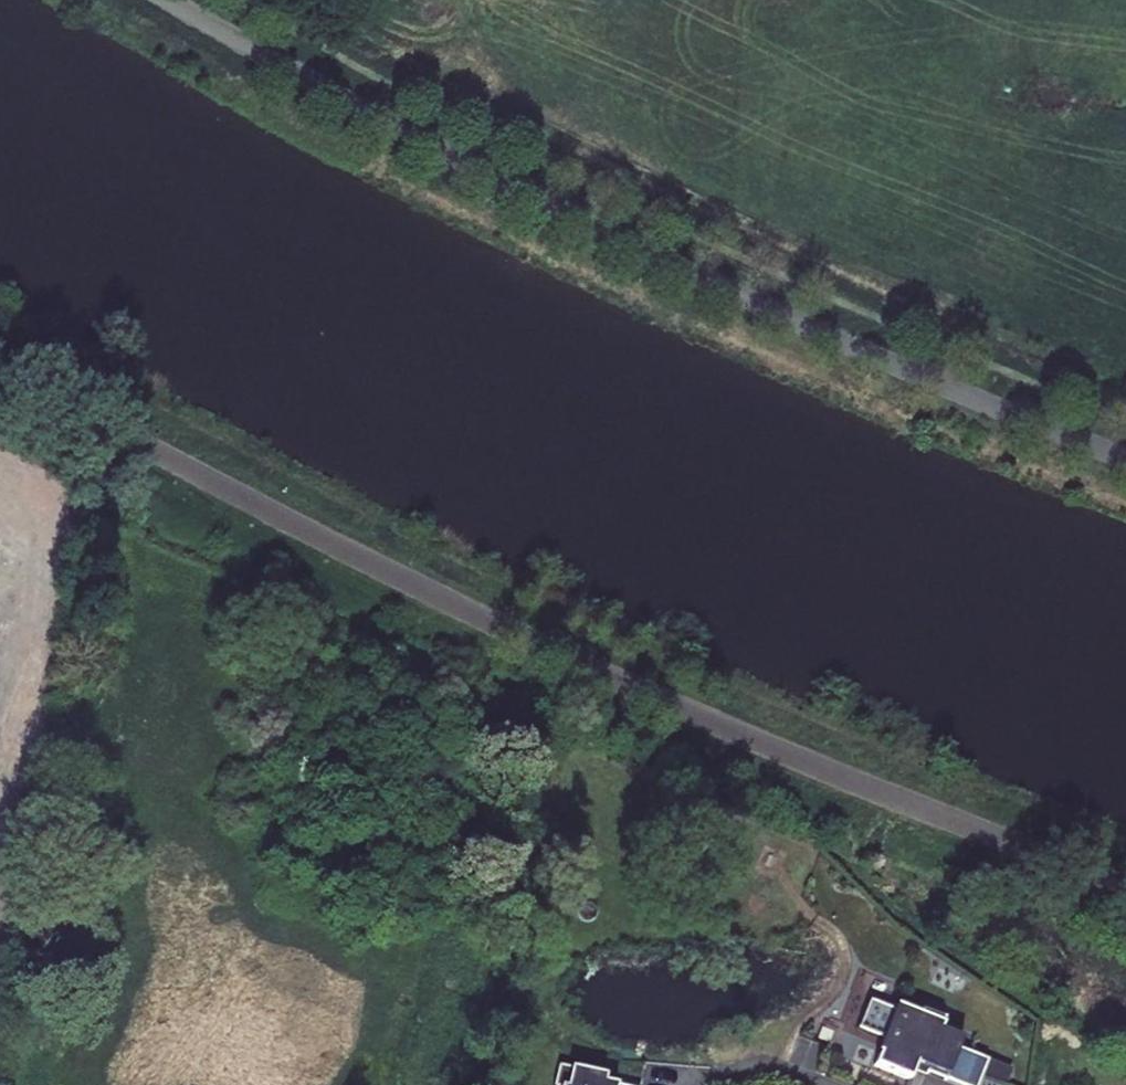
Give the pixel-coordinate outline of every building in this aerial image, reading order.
[(869,1003),(858,1031),(885,1041),(875,1067),(911,1081),(917,1065),(928,1070),(927,1073),(947,1081),(959,1050),(963,1040),(941,1031),(945,1019),(923,1010),(920,1017),(895,1008),(893,1012),(869,1003)] [(959,1050),(947,1081),(957,1084),(979,1084),(988,1061),(959,1050)] [(558,1066),(553,1084),(611,1084),(603,1083),(604,1077),(558,1066)]
